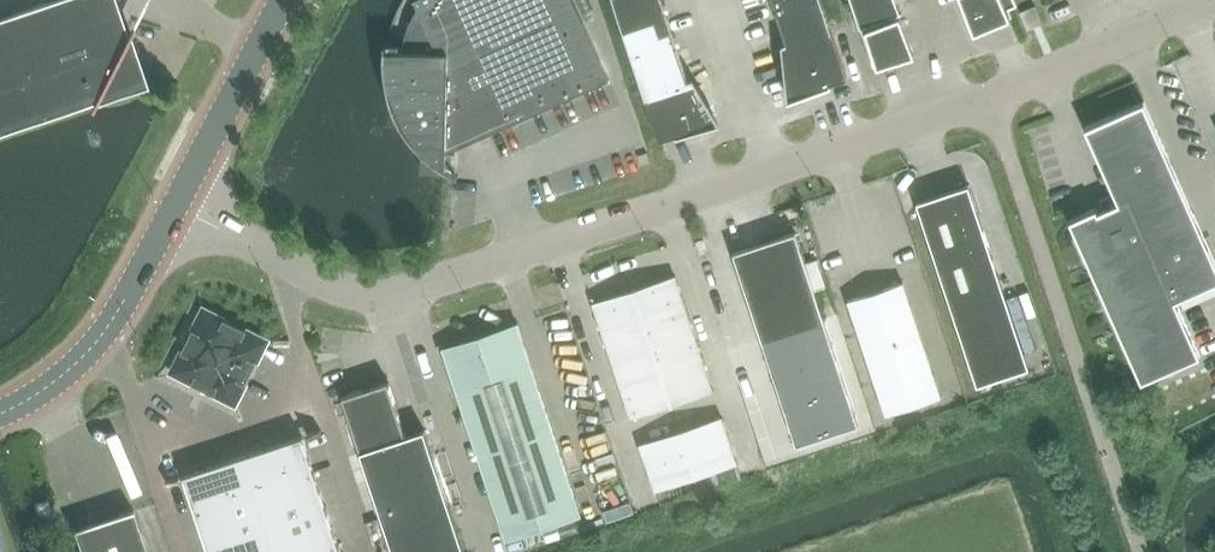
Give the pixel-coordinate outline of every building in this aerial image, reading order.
[(0,16),(0,131),(93,100),(91,103),(94,104),(97,98),(143,83),(127,37),(130,31),(128,30),(126,33),(115,0),(49,0),(0,16)] [(385,44),(384,51),(384,56),(384,63),(385,70),(386,75),(386,79),(387,85),(389,92),(391,99),(393,106),(396,113),(399,120),(402,126),(407,133),(412,140),(416,145),(422,151),(422,170),(447,170),(459,176),(459,175),(447,169),(447,152),(609,79),(574,0),(415,0),(418,7),(413,17),(410,22),(407,31),(405,40),(403,50),(386,50),(386,44),(385,44)] [(662,0),(614,0),(660,140),(717,121),(696,84),(691,86),(662,0)] [(790,49),(784,51),(790,97),(848,78),(822,0),(773,0),(790,49)] [(874,66),(912,54),(897,13),(898,13),(893,0),(853,0),(874,66)] [(976,30),(1012,15),(1009,8),(1018,4),(1016,0),(964,0),(976,30)] [(1028,29),(1040,24),(1043,23),(1035,5),(1021,12),(1028,29)] [(1201,356),(1176,300),(1214,283),(1214,260),(1144,101),(1085,128),(1118,202),(1099,211),(1097,208),(1069,220),(1141,382),(1201,356)] [(647,152),(638,155),(641,164),(650,162),(647,152)] [(969,184),(917,202),(978,384),(1030,367),(969,184)] [(734,252),(786,410),(793,431),(798,444),(859,424),(855,410),(796,232),(734,252)] [(713,390),(698,345),(676,276),(593,304),(631,418),(713,390)] [(903,282),(848,300),(886,414),(941,396),(903,282)] [(173,371),(235,402),(266,341),(204,310),(173,371)] [(507,540),(581,515),(517,323),(443,348),(507,540)] [(343,396),(395,551),(466,551),(425,429),(406,435),(388,381),(343,396)] [(640,445),(655,491),(738,463),(723,418),(640,445)] [(184,475),(209,551),(341,551),(303,436),(184,475)] [(132,508),(72,528),(72,530),(73,530),(80,551),(146,551),(132,510),(133,510),(132,508)]
